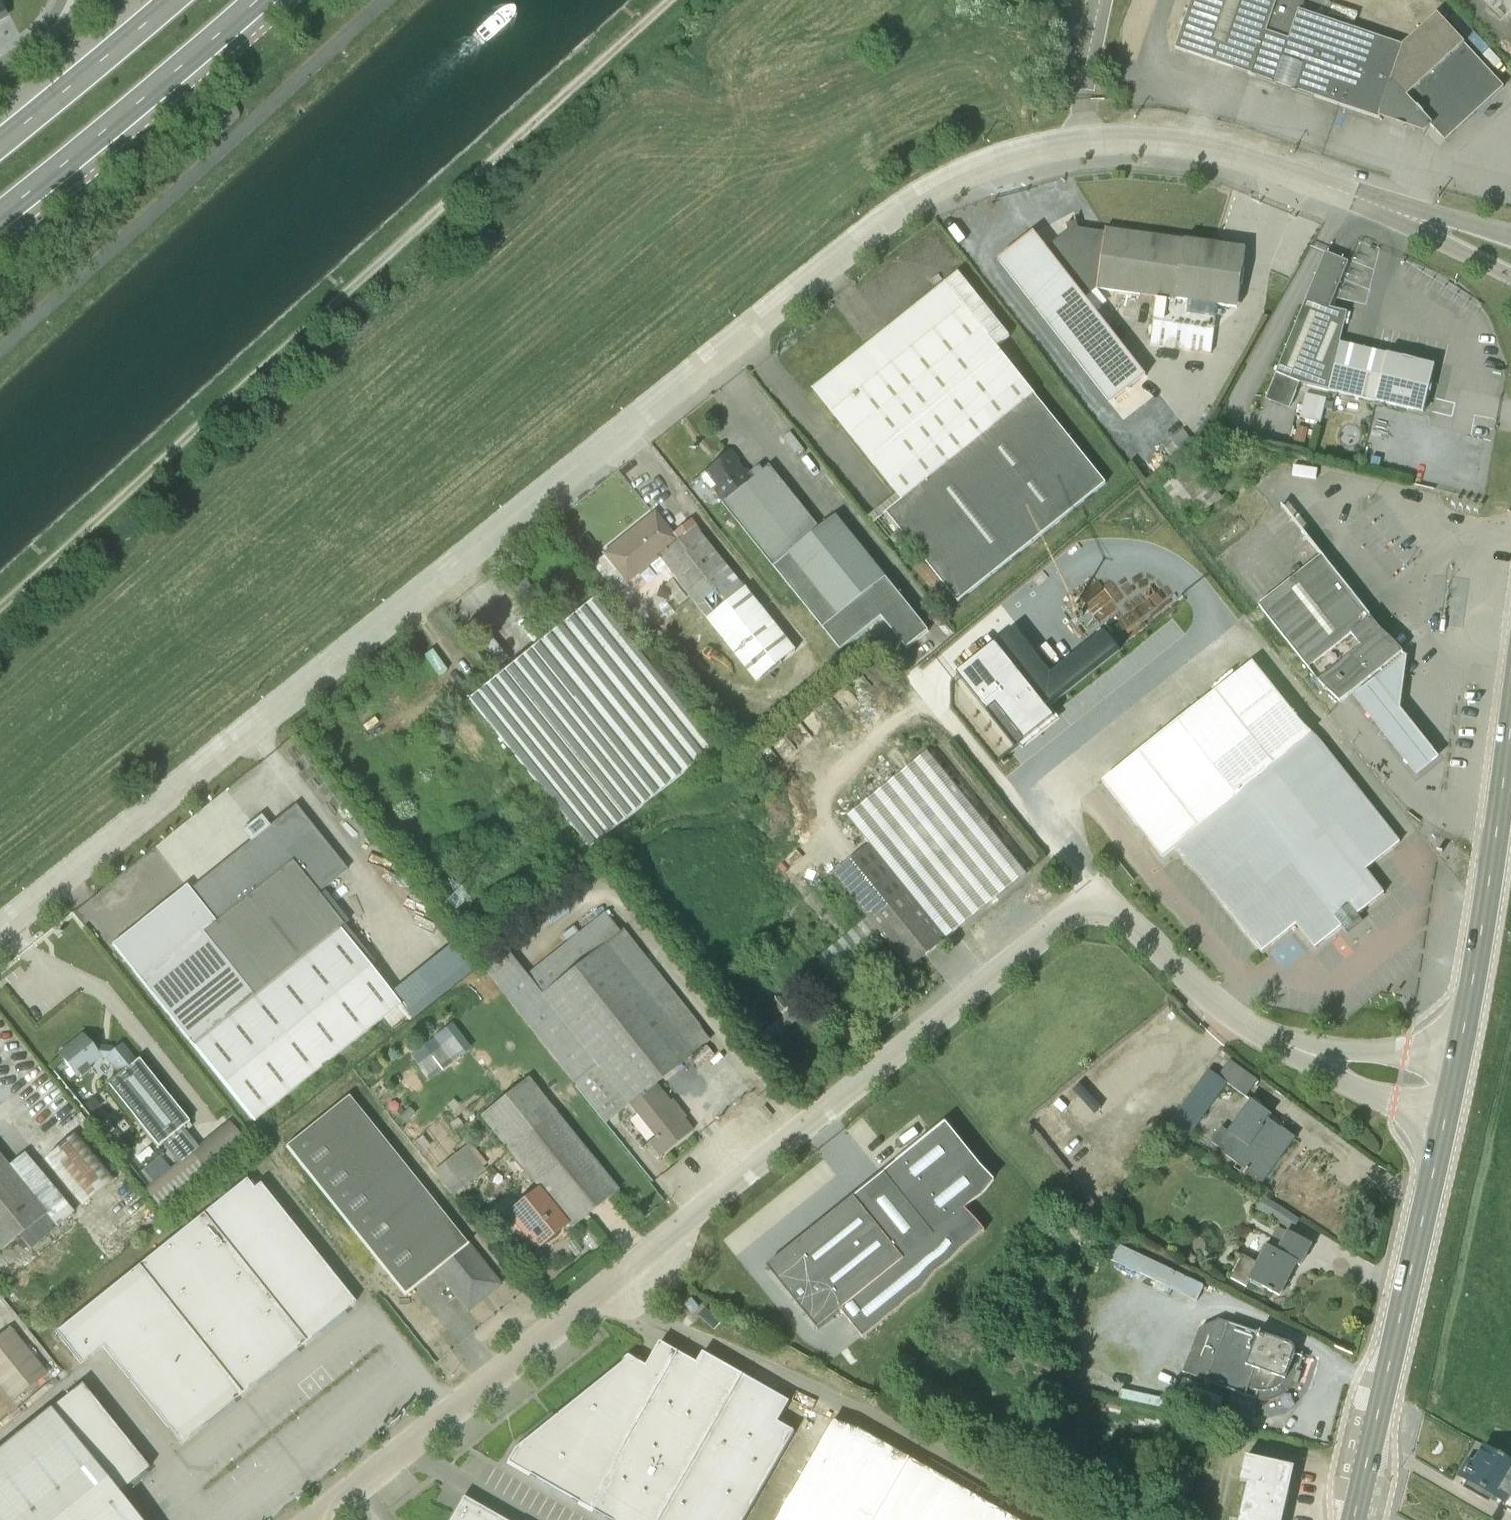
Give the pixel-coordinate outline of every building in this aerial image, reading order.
[(1174,49),(1274,83),(1294,90),(1378,120),(1380,115),(1406,125),(1418,114),(1444,142),(1503,88),(1437,16),(1402,48),(1301,12),(1304,2),(1302,1),(1302,0),(1191,0),(1174,49)] [(1000,264),(1106,405),(1146,378),(1075,286),(1156,297),(1150,348),(1212,357),(1214,312),(1242,308),(1253,255),(1075,230),(1049,251),(1048,252),(1036,237),(1000,264)] [(1299,384),(1422,414),(1423,414),(1434,367),(1433,366),(1339,343),(1346,313),(1329,308),(1348,263),(1325,253),(1265,400),(1288,409),(1299,384)] [(968,275),(833,379),(815,392),(903,505),(890,514),(951,593),(1091,485),(996,357),(1020,339),(968,275)] [(1326,399),(1305,394),(1299,418),(1320,424),(1326,399)] [(1297,427),(1292,447),(1302,449),(1303,449),(1307,429),(1297,427)] [(1221,499),(1193,463),(1162,488),(1190,523),(1221,499)] [(749,471),(724,491),(842,643),(881,613),(903,641),(918,629),(835,522),(821,532),(780,479),(764,491),(749,471)] [(659,550),(758,669),(793,640),(697,525),(683,536),(660,509),(608,553),(627,576),(659,550)] [(1341,711),(1351,702),(1404,661),(1322,556),(1258,606),(1341,711)] [(589,614),(477,704),(591,845),(703,755),(589,614)] [(1408,667),(1404,661),(1351,702),(1418,785),(1440,766),(1402,718),(1408,667)] [(1173,848),(1263,960),(1297,934),(1316,957),(1385,901),(1367,879),(1402,851),(1252,665),(1102,783),(1160,858),(1173,848)] [(816,958),(832,978),(881,938),(882,937),(908,969),(1026,873),(927,752),(847,817),(869,845),(832,876),(865,917),(866,918),(816,958)] [(347,869),(296,806),(192,889),(188,884),(112,945),(255,1123),(401,1005),(313,896),(347,869)] [(670,1073),(710,1040),(621,929),(618,931),(603,913),(525,975),(503,948),(479,967),(564,1073),(605,1123),(627,1106),(652,1138),(647,1143),(658,1157),(692,1131),(683,1120),(685,1118),(671,1100),(669,1101),(656,1084),(670,1073)] [(800,1018),(792,1008),(789,1011),(778,998),(772,1003),(782,1016),(754,1039),(761,1048),(800,1018)] [(117,1076),(135,1062),(121,1044),(113,1050),(111,1047),(94,1046),(92,1048),(81,1034),(56,1054),(67,1069),(62,1072),(68,1080),(73,1076),(75,1078),(78,1076),(80,1078),(90,1070),(88,1068),(99,1059),(105,1060),(117,1076)] [(714,1056),(706,1046),(690,1059),(698,1069),(714,1056)] [(188,1122),(138,1060),(135,1062),(117,1076),(106,1086),(156,1148),(160,1144),(181,1127),(188,1122)] [(1166,1139),(1183,1152),(1228,1091),(1248,1104),(1259,1088),(1231,1068),(1219,1084),(1210,1077),(1166,1139)] [(617,1190),(527,1078),(478,1117),(492,1134),(485,1140),(494,1151),(501,1146),(536,1188),(504,1214),(534,1252),(540,1247),(541,1248),(547,1243),(547,1242),(565,1227),(568,1230),(617,1190)] [(347,1096),(285,1147),(404,1295),(434,1271),(464,1310),(467,1310),(498,1284),(461,1237),(347,1096)] [(1283,1135),(1286,1131),(1252,1108),(1230,1139),(1223,1134),(1213,1149),(1225,1158),(1223,1160),(1238,1171),(1234,1176),(1245,1184),(1243,1186),(1255,1195),(1261,1187),(1265,1190),(1297,1145),(1283,1135)] [(146,1188),(143,1191),(163,1216),(247,1146),(228,1122),(197,1147),(181,1127),(160,1144),(177,1165),(170,1170),(159,1156),(136,1175),(146,1188)] [(766,1266),(817,1329),(840,1311),(841,1311),(861,1337),(863,1338),(986,1238),(965,1211),(996,1186),(996,1185),(945,1123),(883,1173),(853,1197),(766,1266)] [(115,1178),(78,1131),(44,1159),(81,1205),(115,1178)] [(486,1164),(469,1142),(433,1171),(452,1196),(484,1171),(482,1168),(486,1164)] [(19,1236),(29,1249),(73,1212),(24,1153),(8,1166),(0,1156),(0,1251),(19,1236)] [(179,1444),(354,1304),(258,1184),(252,1189),(244,1180),(54,1332),(79,1364),(101,1347),(179,1444)] [(1265,1205),(1258,1217),(1295,1238),(1301,1227),(1265,1205)] [(1244,1262),(1232,1285),(1248,1294),(1251,1288),(1281,1304),(1298,1272),(1302,1274),(1313,1252),(1278,1234),(1259,1270),(1244,1262)] [(1089,1237),(1081,1252),(1158,1289),(1156,1293),(1168,1299),(1171,1294),(1198,1307),(1205,1293),(1089,1237)] [(0,1328),(0,1380),(17,1398),(51,1366),(8,1321),(0,1328)] [(1290,1396),(1294,1390),(1303,1363),(1296,1361),(1297,1357),(1296,1354),(1294,1352),(1221,1326),(1201,1336),(1185,1379),(1262,1407),(1268,1407),(1274,1407),(1279,1404),(1286,1400),(1290,1396)] [(588,1511),(678,1353),(660,1342),(646,1366),(629,1356),(513,1449),(505,1463),(588,1511)] [(605,1519),(660,1519),(743,1376),(703,1353),(697,1364),(678,1353),(588,1511),(605,1519)] [(743,1376),(660,1519),(744,1519),(794,1432),(777,1423),(789,1402),(743,1376)] [(80,1384),(0,1448),(0,1519),(137,1519),(117,1494),(148,1469),(80,1384)] [(913,1465),(833,1420),(776,1519),(1009,1519),(913,1465)] [(1463,1483),(1473,1489),(1470,1496),(1489,1507),(1492,1503),(1507,1511),(1510,1503),(1510,1467),(1487,1454),(1476,1472),(1470,1469),(1463,1483)] [(1296,1474),(1248,1463),(1242,1488),(1250,1490),(1243,1519),(1285,1519),(1296,1474)] [(463,1500),(450,1519),(500,1519),(463,1500)]
